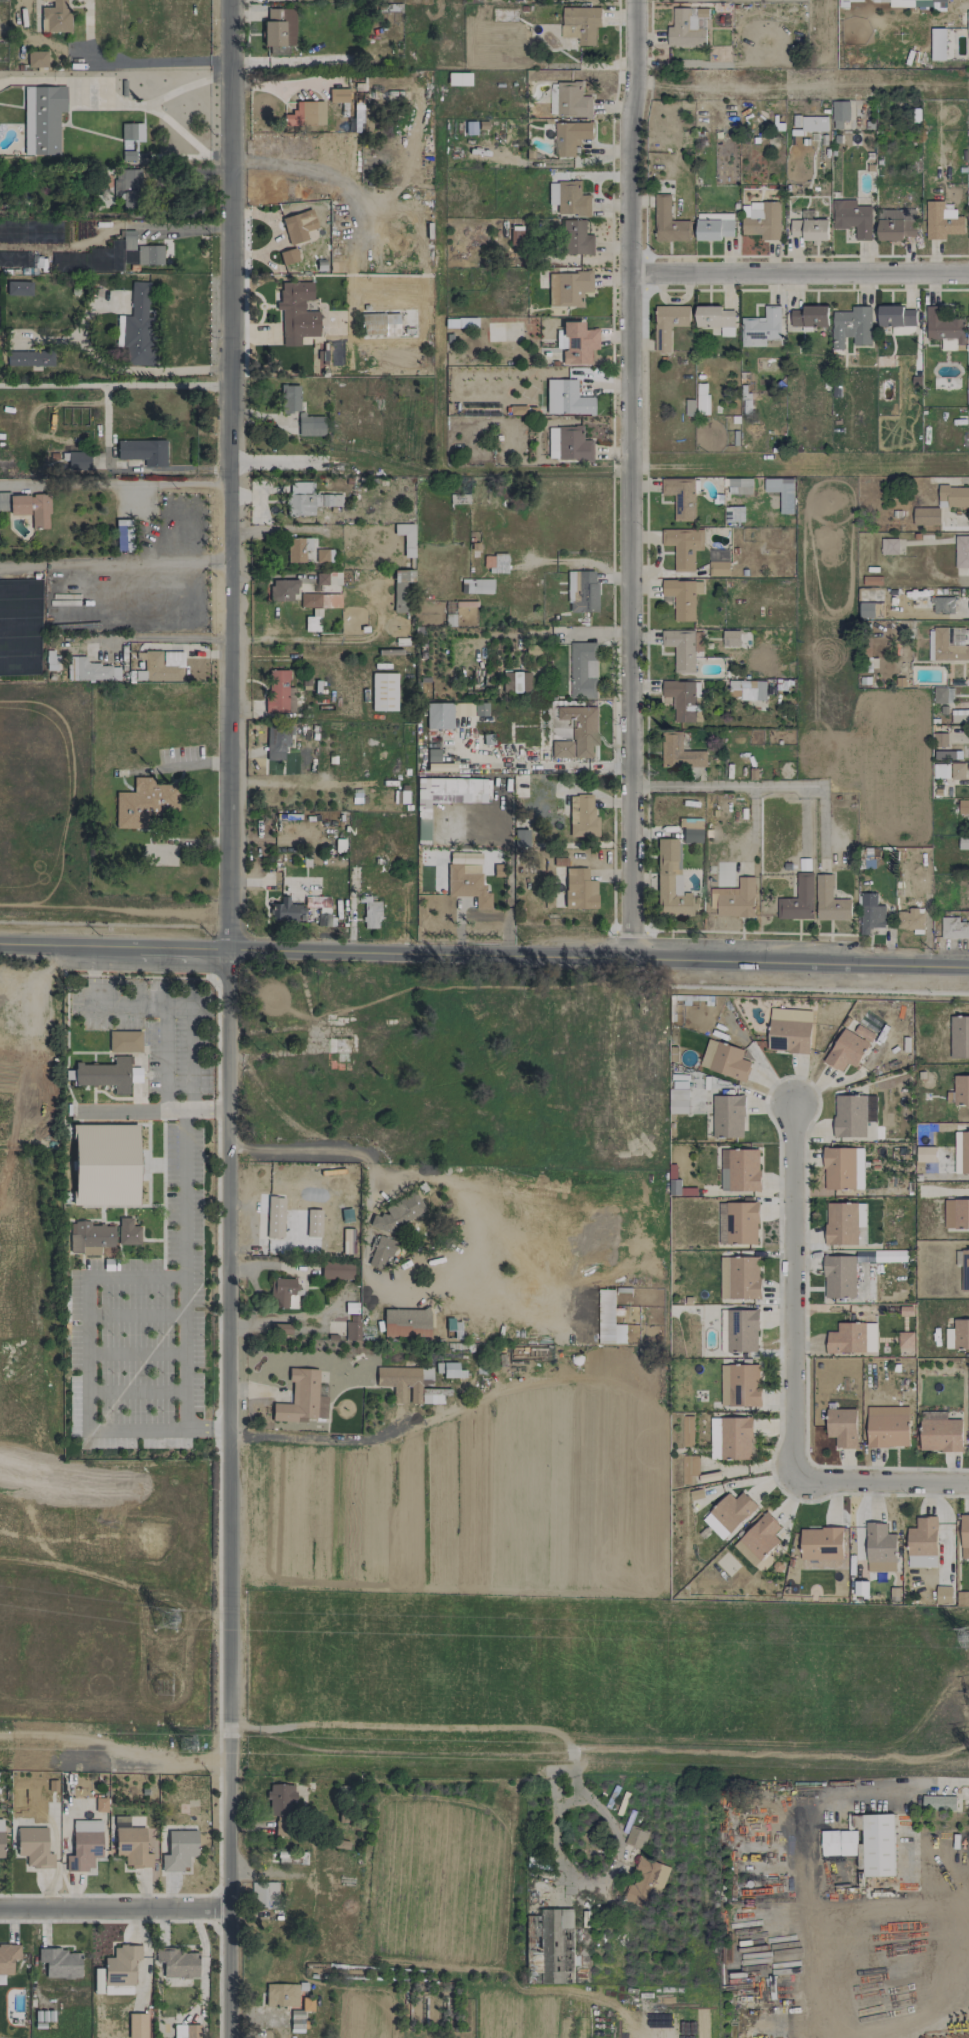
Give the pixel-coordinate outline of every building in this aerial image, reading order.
[(40,1),(51,1),(51,8),(40,8),(41,32),(70,31),(69,11),(66,11),(65,0),(40,0),(40,1)] [(596,46),(596,27),(601,27),(601,8),(563,7),(562,38),(579,38),(579,45),(596,46)] [(264,47),(289,47),(289,8),(264,9),(264,47)] [(668,27),(667,46),(705,46),(705,18),(708,18),(708,8),(673,8),(673,27),(668,27)] [(946,60),(946,29),(931,29),(931,60),(946,60)] [(26,68),(46,67),(46,51),(26,52),(26,68)] [(470,73),(447,73),(446,85),(469,85),(470,73)] [(591,117),(592,96),(582,96),(582,82),(557,81),(557,116),(591,117)] [(58,155),(58,112),(65,112),(65,86),(23,86),(23,155),(58,155)] [(347,89),(328,89),(328,102),(347,102),(347,89)] [(850,120),(849,100),(832,101),(832,130),(843,130),(843,121),(850,120)] [(314,102),(294,101),(294,118),(283,117),(283,125),(314,126),(314,102)] [(828,130),(827,116),(792,117),(793,131),(828,130)] [(593,139),(592,122),(554,123),(555,157),(577,156),(577,139),(593,139)] [(142,139),(141,123),(120,124),(121,140),(142,139)] [(133,160),(133,140),(123,140),(123,160),(133,160)] [(139,170),(114,170),(113,197),(122,198),(122,208),(138,209),(139,170)] [(556,215),(590,215),(590,194),(581,194),(581,182),(548,182),(547,205),(556,205),(556,215)] [(670,195),(655,195),(656,241),(689,240),(688,220),(671,221),(670,195)] [(855,240),(870,240),(870,206),(856,206),(856,200),(832,200),(832,228),(855,228),(855,240)] [(964,216),(956,216),(956,210),(943,210),(943,201),(925,201),(925,240),(946,239),(946,234),(964,234),(964,216)] [(780,202),(750,202),(750,219),(742,219),(742,234),(760,234),(760,240),(780,239),(780,202)] [(307,239),(305,231),(316,228),(310,209),(280,218),(289,245),(307,239)] [(916,210),(878,210),(878,240),(904,241),(904,236),(915,237),(916,210)] [(734,236),(734,214),(697,214),(697,241),(722,241),(722,236),(734,236)] [(561,254),(594,255),(594,235),(586,234),(586,220),(562,219),(561,254)] [(828,219),(791,220),(791,236),(803,236),(803,241),(828,240),(828,219)] [(52,241),(52,222),(0,223),(0,243),(52,241)] [(510,245),(522,245),(522,229),(510,229),(510,245)] [(162,264),(162,245),(135,245),(135,231),(122,231),(122,241),(110,241),(110,248),(88,248),(88,252),(52,253),(52,272),(123,271),(123,265),(162,264)] [(298,260),(294,247),(278,252),(282,265),(298,260)] [(30,252),(0,251),(0,267),(30,267),(30,252)] [(548,307),(581,306),(581,292),(591,292),(591,272),(548,273),(548,307)] [(30,295),(31,282),(6,282),(6,295),(30,295)] [(148,282),(131,282),(130,316),(122,316),(121,347),(125,347),(125,365),(150,366),(152,317),(147,317),(148,282)] [(281,336),(318,336),(318,311),(303,312),(303,301),(312,300),(312,282),(278,282),(278,309),(281,309),(281,336)] [(671,351),(670,326),(689,326),(689,306),(656,306),(656,351),(671,351)] [(734,337),(734,310),(723,310),(723,306),(696,306),(696,328),(721,328),(721,337),(734,337)] [(741,318),(741,347),(780,347),(781,306),(765,306),(765,318),(741,318)] [(828,326),(828,306),(802,306),(802,309),(791,310),(791,327),(828,326)] [(871,307),(851,306),(851,312),(833,311),(832,349),(844,350),(844,337),(853,337),(853,345),(871,345),(871,307)] [(915,309),(906,309),(906,306),(878,306),(879,327),(915,326),(915,309)] [(926,340),(947,340),(947,350),(956,350),(956,345),(965,345),(964,317),(952,317),(952,306),(926,306),(926,340)] [(476,318),(444,318),(444,328),(476,328),(476,318)] [(597,328),(582,329),(582,321),(561,322),(562,333),(555,333),(556,349),(561,348),(562,364),(590,364),(589,349),(598,349),(597,328)] [(6,352),(7,367),(53,365),(53,350),(6,352)] [(545,413),(593,414),(593,397),(576,397),(576,380),(546,379),(545,413)] [(707,383),(696,384),(697,413),(708,412),(707,383)] [(299,411),(299,385),(280,385),(281,412),(299,411)] [(297,435),(324,436),(324,416),(298,415),(297,435)] [(591,461),(592,440),(581,439),(582,427),(548,426),(547,460),(591,461)] [(165,440),(117,440),(117,459),(143,459),(143,467),(165,467),(165,440)] [(89,452),(67,452),(67,470),(89,470),(89,452)] [(695,479),(662,478),(662,495),(675,495),(674,519),(694,520),(695,479)] [(340,506),(341,495),(313,494),(313,482),(286,482),(286,515),(313,515),(313,506),(340,506)] [(939,486),(938,500),(948,500),(948,507),(968,507),(968,487),(939,486)] [(8,511),(8,515),(29,515),(28,493),(0,494),(0,511),(8,511)] [(49,528),(48,494),(31,494),(32,528),(49,528)] [(940,525),(939,508),(913,509),(913,526),(940,525)] [(116,551),(132,550),(131,519),(115,520),(116,551)] [(413,524),(393,524),(393,535),(402,535),(403,557),(414,557),(413,524)] [(662,545),(674,545),(674,571),(694,572),(695,550),(703,550),(703,530),(662,530),(662,545)] [(955,535),(954,568),(968,568),(968,536),(955,535)] [(286,562),(304,563),(304,550),(310,550),(310,538),(287,537),(286,562)] [(898,539),(881,538),(881,555),(898,555),(898,539)] [(316,561),(329,561),(329,549),(316,549),(316,561)] [(711,562),(721,562),(721,551),(711,551),(711,562)] [(507,555),(485,554),(484,573),(506,573),(507,555)] [(729,576),(729,563),(710,562),(710,576),(729,576)] [(405,612),(405,582),(412,582),(412,570),(393,570),(392,612),(405,612)] [(596,611),(595,571),(566,571),(567,612),(596,611)] [(339,573),(327,573),(328,582),(340,582),(339,573)] [(40,580),(0,580),(0,676),(40,676),(40,580)] [(292,601),(292,594),(297,594),(297,580),(269,580),(269,601),(292,601)] [(674,596),(674,622),(695,621),(695,593),(703,593),(702,580),(662,581),(662,596),(674,596)] [(339,608),(340,594),(300,593),(300,607),(339,608)] [(954,597),(931,597),(931,613),(954,614),(954,597)] [(703,631),(662,631),(662,646),(674,646),(674,673),(695,673),(695,651),(703,651),(703,631)] [(598,643),(572,642),(570,698),(596,699),(598,643)] [(144,680),(182,680),(182,651),(136,651),(135,660),(145,660),(144,680)] [(288,670),(268,670),(268,697),(264,697),(264,712),(293,712),(294,687),(287,687),(288,670)] [(529,672),(511,672),(511,692),(529,692),(529,672)] [(396,711),(396,673),(371,673),(371,711),(396,711)] [(766,701),(766,681),(729,680),(729,692),(739,692),(738,700),(766,701)] [(673,722),(701,722),(701,696),(700,696),(700,681),(662,681),(662,697),(673,697),(673,722)] [(953,703),(953,688),(934,688),(934,703),(953,703)] [(487,703),(453,702),(453,715),(486,716),(487,703)] [(452,703),(426,703),(426,729),(452,729),(452,703)] [(597,707),(558,707),(558,719),(573,719),(573,741),(550,741),(550,758),(590,758),(590,745),(597,745),(597,707)] [(265,760),(283,760),(284,747),(290,747),(290,726),(266,725),(265,760)] [(706,751),(682,751),(682,732),(662,732),(662,767),(706,766),(706,751)] [(950,760),(951,751),(935,751),(934,759),(950,760)] [(951,763),(952,780),(965,779),(965,763),(951,763)] [(948,764),(935,765),(935,778),(948,778),(948,764)] [(177,784),(152,784),(152,777),(133,777),(133,792),(115,792),(115,828),(146,828),(146,814),(177,814),(177,784)] [(470,778),(417,778),(416,843),(428,843),(429,793),(470,794),(470,778)] [(569,813),(569,836),(597,836),(598,816),(592,816),(592,794),(575,794),(574,814),(569,813)] [(958,800),(958,814),(968,814),(968,800),(958,800)] [(701,819),(678,818),(678,828),(682,828),(682,842),(700,843),(701,819)] [(959,837),(958,849),(968,849),(968,837),(959,837)] [(655,915),(691,916),(692,909),(699,909),(699,895),(680,894),(680,874),(677,874),(677,839),(656,839),(655,915)] [(474,909),(489,909),(490,892),(481,892),(481,864),(447,864),(447,896),(475,896),(474,909)] [(596,908),(596,880),(587,880),(587,867),(564,868),(565,908),(596,908)] [(813,873),(797,873),(797,898),(778,898),(778,919),(813,919),(813,873)] [(850,899),(832,899),(832,874),(816,874),(816,920),(850,920),(850,899)] [(754,877),(739,877),(738,888),(718,888),(717,916),(754,917),(754,877)] [(877,905),(877,893),(861,893),(859,934),(871,935),(871,927),(884,928),(885,906),(877,905)] [(289,896),(279,896),(279,904),(271,904),(270,920),(303,921),(303,905),(289,904),(289,896)] [(379,928),(379,901),(370,901),(369,897),(363,897),(363,928),(379,928)] [(909,909),(908,912),(898,911),(897,928),(923,929),(924,910),(909,909)] [(329,921),(328,913),(316,914),(317,922),(329,921)] [(811,1010),(770,1009),(768,1051),(809,1053),(811,1010)] [(968,1058),(968,1017),(950,1016),(950,1058),(968,1058)] [(856,1068),(868,1041),(841,1029),(825,1064),(842,1071),(846,1063),(856,1068)] [(108,1051),(140,1052),(141,1032),(109,1031),(108,1051)] [(744,1050),(708,1038),(699,1066),(745,1081),(751,1062),(741,1058),(744,1050)] [(113,1085),(113,1094),(128,1094),(128,1082),(140,1082),(140,1068),(131,1068),(131,1056),(112,1056),(112,1064),(74,1064),(74,1085),(113,1085)] [(953,1105),(968,1105),(968,1075),(954,1075),(953,1105)] [(688,1089),(669,1089),(670,1114),(689,1113),(688,1089)] [(744,1137),(744,1095),(713,1096),(713,1137),(744,1137)] [(835,1138),(866,1137),(866,1122),(876,1122),(875,1095),(834,1096),(835,1138)] [(138,1205),(137,1124),(73,1124),(74,1205),(138,1205)] [(955,1132),(955,1174),(968,1174),(968,1132),(955,1132)] [(936,1147),(917,1146),(916,1162),(935,1163),(936,1147)] [(863,1147),(824,1149),(825,1190),(864,1189),(863,1147)] [(721,1149),(720,1191),(759,1191),(760,1150),(721,1149)] [(681,1179),(670,1180),(670,1195),(681,1195),(681,1179)] [(392,1203),(394,1208),(371,1219),(380,1235),(425,1211),(414,1191),(392,1203)] [(266,1237),(282,1238),(284,1197),(267,1197),(266,1237)] [(944,1199),(944,1229),(968,1229),(968,1199),(944,1199)] [(718,1203),(719,1244),(758,1244),(758,1202),(718,1203)] [(865,1203),(826,1203),(826,1245),(858,1244),(857,1227),(865,1227),(865,1203)] [(321,1210),(306,1209),(305,1237),(320,1237),(321,1210)] [(117,1245),(139,1245),(140,1226),(131,1226),(131,1217),(118,1217),(117,1245)] [(69,1254),(99,1255),(99,1247),(113,1247),(113,1226),(89,1225),(89,1222),(69,1221),(69,1254)] [(354,1251),(353,1228),(342,1229),(343,1251),(354,1251)] [(390,1257),(395,1241),(376,1235),(368,1266),(381,1269),(384,1256),(390,1257)] [(857,1298),(857,1267),(862,1267),(862,1256),(825,1256),(824,1297),(857,1298)] [(720,1300),(760,1299),(759,1257),(720,1257),(720,1300)] [(321,1279),(352,1279),(352,1262),(321,1261),(321,1279)] [(296,1278),(270,1278),(270,1308),(298,1309),(298,1289),(296,1288),(296,1278)] [(383,1309),(382,1336),(431,1337),(431,1309),(383,1309)] [(758,1351),(758,1311),(726,1311),(727,1352),(758,1351)] [(359,1340),(359,1315),(346,1315),(346,1340),(359,1340)] [(953,1329),(946,1329),(945,1349),(968,1349),(968,1319),(953,1319),(953,1329)] [(877,1323),(837,1323),(837,1332),(827,1331),(826,1352),(876,1353),(877,1323)] [(914,1333),(899,1332),(898,1347),(913,1348),(914,1333)] [(457,1362),(435,1363),(435,1373),(443,1373),(443,1379),(457,1379),(457,1362)] [(760,1364),(720,1365),(721,1406),(760,1406),(760,1364)] [(431,1368),(375,1367),(375,1386),(392,1387),(391,1403),(403,1403),(404,1387),(408,1387),(408,1403),(442,1404),(442,1395),(449,1395),(450,1388),(431,1387),(431,1368)] [(826,1437),(836,1437),(835,1448),(856,1448),(857,1409),(827,1408),(826,1437)] [(920,1452),(962,1450),(961,1419),(946,1419),(946,1411),(920,1412),(920,1452)] [(909,1415),(868,1415),(867,1446),(909,1447),(909,1415)] [(711,1460),(753,1459),(752,1417),(709,1418),(711,1460)] [(699,1476),(698,1456),(681,1456),(682,1484),(693,1484),(693,1476),(699,1476)] [(729,1493),(702,1519),(722,1540),(757,1507),(743,1491),(735,1499),(729,1493)] [(779,1540),(773,1535),(781,1527),(766,1512),(733,1547),(754,1567),(779,1540)] [(937,1516),(916,1516),(916,1529),(907,1529),(906,1567),(936,1567),(937,1516)] [(960,1516),(961,1559),(968,1559),(968,1516),(960,1516)] [(895,1533),(887,1533),(886,1523),(866,1523),(867,1572),(896,1572),(895,1533)] [(842,1560),(843,1528),(801,1528),(800,1560),(842,1560)] [(867,1581),(855,1582),(855,1596),(868,1595),(867,1581)] [(952,1604),(952,1587),(936,1586),(936,1604),(952,1604)] [(267,1815),(274,1815),(274,1835),(291,1835),(290,1816),(291,1816),(290,1801),(294,1801),(294,1784),(266,1785),(267,1815)] [(955,1811),(956,1796),(922,1795),(921,1810),(955,1811)] [(895,1876),(894,1814),(862,1815),(863,1877),(895,1876)] [(72,1821),(72,1855),(66,1855),(66,1871),(92,1870),(92,1858),(101,1857),(101,1821),(72,1821)] [(144,1827),(124,1828),(124,1823),(114,1823),(115,1855),(124,1855),(124,1867),(151,1866),(151,1853),(145,1853),(144,1827)] [(643,1849),(648,1831),(630,1826),(625,1845),(643,1849)] [(16,1828),(16,1855),(25,1855),(26,1868),(53,1868),(53,1853),(46,1853),(46,1828),(16,1828)] [(196,1830),(167,1831),(168,1855),(160,1855),(161,1871),(188,1870),(188,1857),(197,1857),(196,1830)] [(821,1831),(822,1856),(857,1855),(857,1830),(821,1831)] [(306,1852),(278,1852),(278,1863),(306,1864),(306,1852)] [(669,1866),(639,1855),(623,1900),(653,1911),(669,1866)] [(277,1882),(251,1882),(252,1908),(277,1907),(277,1882)] [(539,1909),(540,1983),(574,1983),(574,1909),(539,1909)] [(12,1975),(11,1959),(19,1959),(19,1946),(0,1946),(0,1975),(12,1975)] [(198,1977),(197,1953),(178,1953),(178,1949),(155,1949),(155,1962),(162,1962),(162,1978),(198,1977)] [(80,1950),(37,1950),(37,1962),(44,1962),(44,1978),(80,1978),(80,1950)] [(297,1984),(265,1984),(265,2006),(297,2006),(297,1984)] [(312,1998),(301,1999),(301,2011),(312,2011),(312,1998)] [(302,2010),(289,2010),(289,2032),(302,2032),(302,2010)] [(146,2037),(146,2014),(128,2014),(128,2037),(146,2037)] [(173,2037),(200,2037),(200,2025),(174,2024),(173,2037)]
